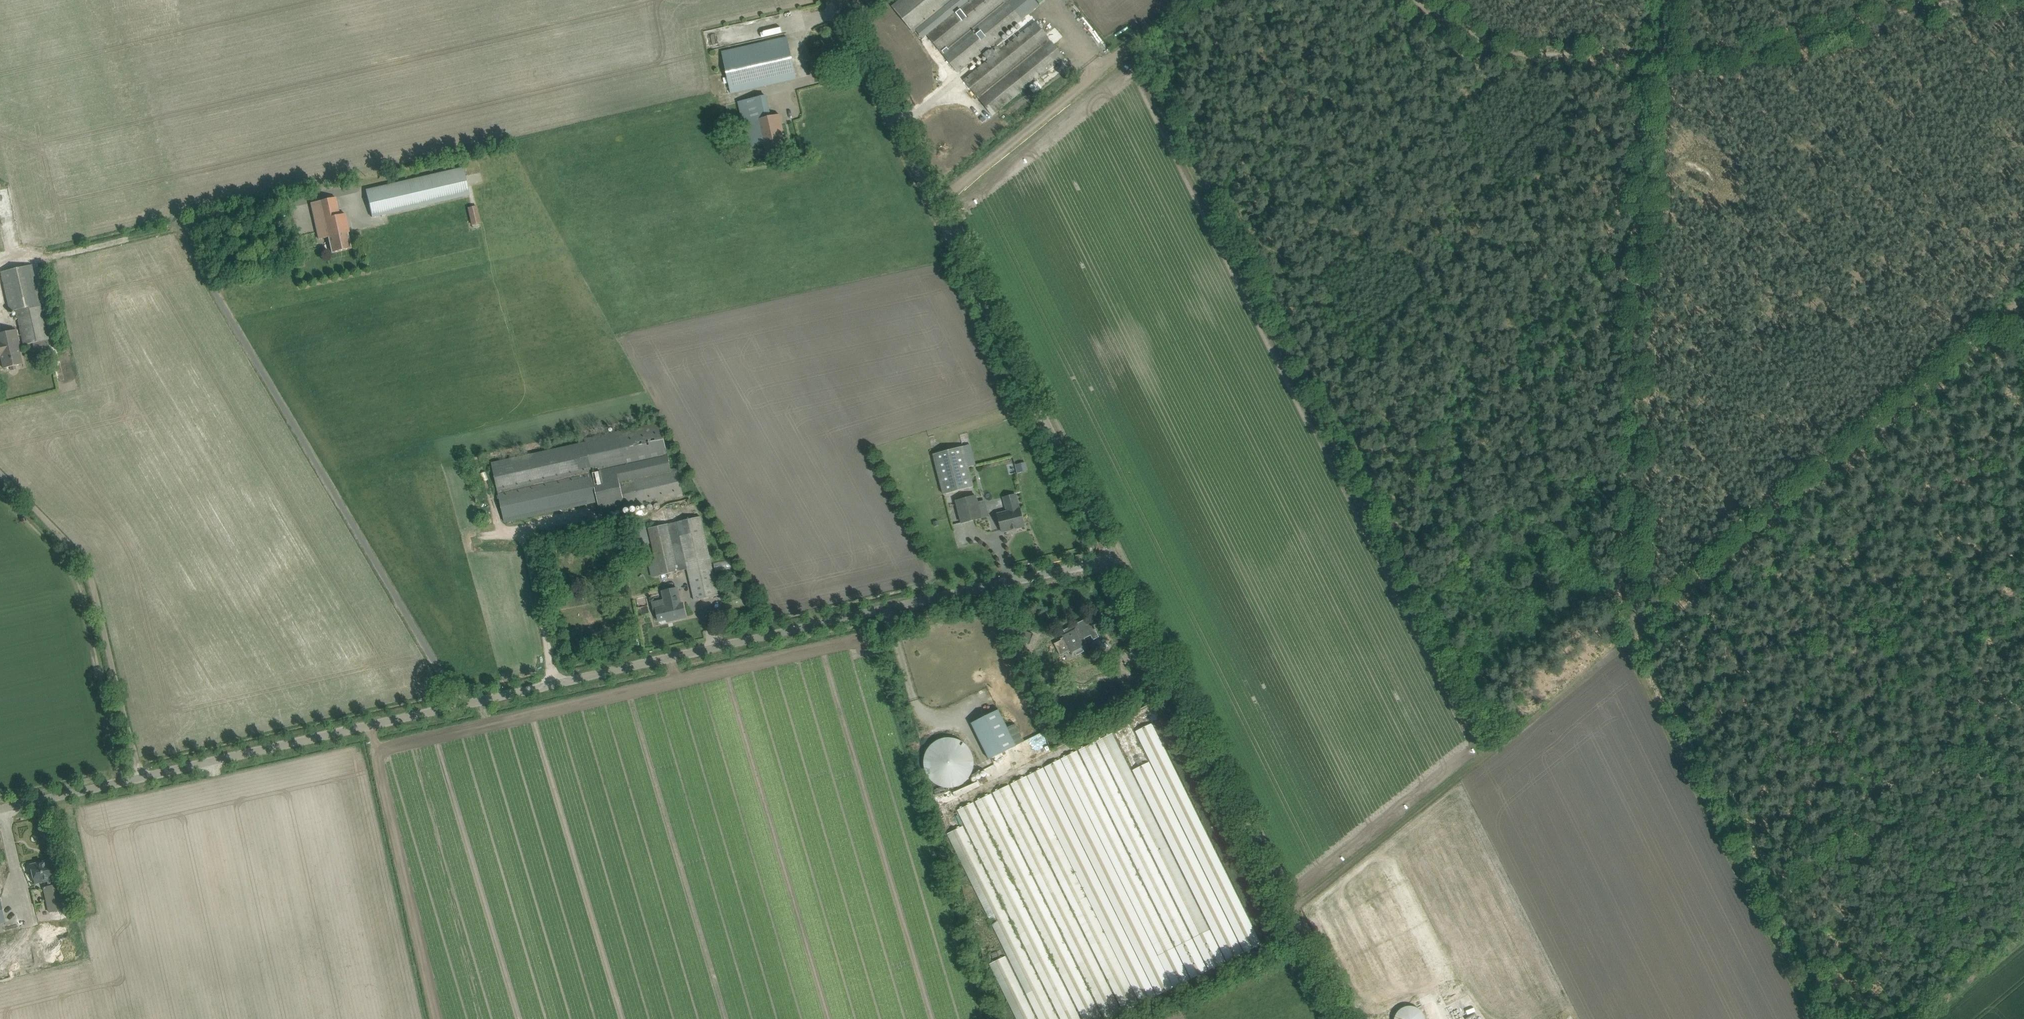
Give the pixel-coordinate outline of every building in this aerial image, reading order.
[(915,32),(949,5),(955,12),(960,8),(953,0),(900,0),(893,5),(915,32)] [(958,72),(982,53),(988,60),(1007,45),(1001,37),(1008,31),(1021,22),(1039,6),(1034,0),(953,0),(960,8),(955,12),(927,35),(958,72)] [(964,80),(993,115),(1038,78),(1045,87),(1059,75),(1052,66),(1080,43),(1052,8),(1014,39),(988,60),(964,80)] [(722,52),(727,75),(731,93),(797,79),(788,38),(722,52)] [(746,136),(748,147),(765,143),(767,153),(786,149),(782,134),(784,133),(780,115),(771,117),(766,95),(738,102),(746,136)] [(366,191),(372,217),(470,196),(464,169),(366,191)] [(336,197),(311,203),(319,239),(329,237),(330,242),(332,253),(351,248),(347,233),(349,232),(345,214),(340,215),(336,197)] [(476,206),(468,208),(472,224),(480,222),(476,206)] [(32,265),(1,272),(10,312),(16,310),(22,336),(23,340),(24,345),(33,343),(48,340),(49,339),(32,265)] [(20,354),(19,349),(21,348),(16,330),(0,333),(0,359),(1,358),(4,368),(11,367),(12,371),(16,370),(15,366),(22,364),(20,354)] [(671,470),(668,456),(661,422),(605,435),(585,438),(586,443),(492,464),(505,522),(599,502),(602,514),(621,509),(621,510),(691,494),(688,484),(681,485),(678,468),(671,470)] [(933,454),(944,494),(974,487),(963,446),(933,454)] [(1013,464),(1016,473),(1027,470),(1024,461),(1013,464)] [(997,514),(1002,532),(1025,526),(1020,508),(1019,508),(1016,494),(1004,497),(1007,512),(997,514)] [(982,518),(976,496),(956,501),(962,523),(982,518)] [(648,528),(659,576),(688,569),(695,601),(718,595),(716,586),(700,517),(677,522),(681,541),(672,543),(668,524),(648,528)] [(577,577),(575,588),(583,589),(585,579),(577,577)] [(662,591),(664,600),(652,602),(653,610),(656,609),(659,621),(672,618),(673,620),(686,617),(683,603),(682,604),(679,587),(662,591)] [(1093,640),(1099,637),(1092,623),(1089,625),(1086,619),(1064,630),(1065,632),(1061,634),(1063,638),(1061,639),(1064,644),(1066,647),(1066,648),(1068,653),(1070,652),(1072,655),(1075,653),(1076,655),(1084,651),(1083,649),(1087,648),(1085,644),(1087,643),(1084,638),(1091,635),(1093,640)] [(1022,629),(1018,640),(1029,644),(1033,634),(1022,629)] [(1149,690),(1142,694),(1146,702),(1153,699),(1149,690)] [(971,723),(989,759),(1016,746),(998,710),(971,723)] [(1262,942),(1147,714),(956,810),(967,831),(961,826),(954,829),(1035,990),(1023,977),(1019,981),(1005,955),(989,963),(1017,1018),(1108,1018),(1123,1011),(1128,1008),(1118,987),(1129,999),(1133,995),(1138,1004),(1262,942)] [(1168,717),(1159,722),(1153,724),(1164,746),(1178,739),(1168,717)] [(933,783),(935,784),(937,785),(939,786),(941,787),(943,787),(946,787),(948,788),(950,788),(952,787),(954,787),(956,787),(958,786),(960,785),(962,784),(964,782),(966,781),(967,779),(969,778),(970,776),(971,774),(972,772),(973,770),(973,768),(974,766),(974,764),(974,761),(974,759),(973,757),(973,755),(972,753),(971,751),(970,749),(969,747),(967,745),(966,744),(964,742),(962,741),(960,740),(958,739),(956,738),(954,738),(952,738),(950,737),(947,737),(945,738),(943,738),(941,739),(939,739),(937,740),(935,741),(933,743),(932,744),(930,746),(929,747),(927,749),(926,751),(925,753),(925,755),(924,757),(924,759),(924,762),(924,764),(924,766),(924,768),(925,770),(925,772),(926,774),(927,776),(929,778),(930,780),(932,781),(933,783)] [(43,887),(51,922),(67,919),(59,884),(57,884),(51,860),(30,865),(34,884),(50,880),(52,886),(43,887)] [(1423,1014),(1422,1012),(1419,1010),(1416,1007),(1411,1006),(1408,1006),(1404,1007),(1401,1009),(1398,1011),(1396,1014),(1396,1016),(1395,1018),(1425,1018),(1423,1014)]
